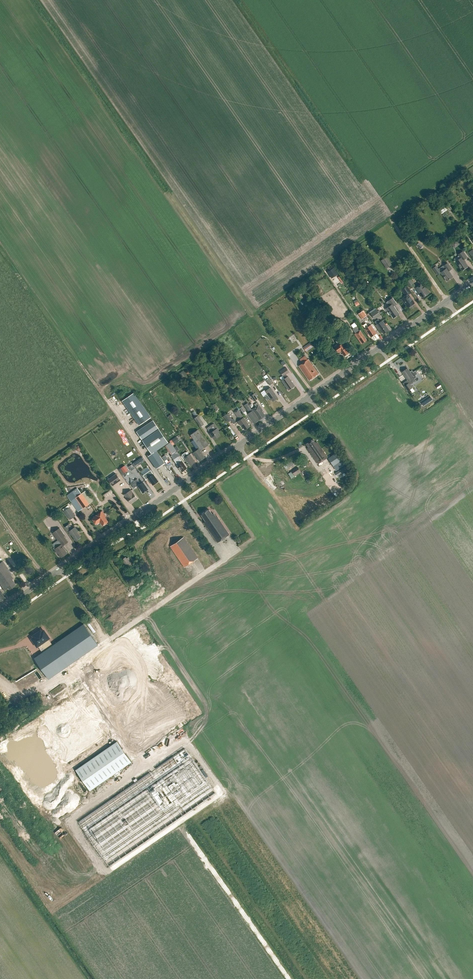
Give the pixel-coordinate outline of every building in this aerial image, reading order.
[(458,254),(460,258),(455,261),(462,270),(468,266),(463,259),(467,257),(463,251),(458,254)] [(381,260),(386,268),(391,264),(386,257),(381,260)] [(443,265),(446,268),(440,272),(446,281),(453,276),(449,270),(451,268),(447,263),(443,265)] [(338,274),(334,268),(327,272),(332,278),(338,274)] [(339,276),(332,280),(336,286),(342,283),(339,276)] [(406,281),(411,288),(415,285),(410,278),(406,281)] [(416,287),(422,297),(429,293),(422,283),(416,287)] [(401,298),(408,307),(414,303),(408,294),(401,298)] [(392,298),(388,301),(386,303),(389,306),(385,309),(390,315),(390,314),(393,318),(399,314),(394,306),(397,303),(392,298)] [(376,309),(370,313),(374,318),(380,314),(376,309)] [(363,311),(359,314),(362,319),(367,316),(363,311)] [(388,330),(382,320),(380,322),(378,319),(374,321),(376,324),(375,325),(378,330),(380,329),(383,333),(388,330)] [(350,329),(344,321),(338,325),(343,333),(350,329)] [(364,329),(370,338),(376,333),(370,325),(367,327),(365,325),(362,327),(364,329)] [(360,330),(359,331),(356,327),(353,329),(356,333),(357,336),(356,336),(361,344),(367,340),(360,330)] [(332,331),(337,338),(341,336),(336,328),(332,331)] [(347,354),(348,353),(349,352),(342,343),(339,339),(336,341),(338,344),(335,346),(337,349),(336,349),(337,350),(339,352),(341,351),(344,355),(345,355),(346,355),(347,354)] [(303,347),(306,351),(313,346),(310,342),(303,347)] [(299,366),(309,380),(318,374),(308,359),(299,366)] [(288,376),(287,377),(285,375),(289,372),(286,367),(280,372),(285,378),(282,380),(289,390),(295,386),(288,376)] [(407,368),(402,372),(408,380),(409,380),(411,383),(416,381),(414,379),(417,377),(415,375),(417,374),(415,371),(413,372),(412,370),(410,372),(407,368)] [(405,385),(408,390),(413,387),(409,382),(405,385)] [(271,387),(265,391),(268,394),(265,396),(268,400),(270,398),(273,401),(278,398),(271,387)] [(134,393),(122,401),(139,425),(151,417),(134,393)] [(243,406),(242,406),(240,402),(237,404),(243,413),(246,411),(243,406)] [(253,409),(260,419),(265,415),(262,411),(263,410),(258,402),(255,405),(256,407),(253,409)] [(247,403),(244,405),(249,413),(247,414),(253,422),(255,421),(255,423),(259,420),(247,403)] [(234,412),(240,420),(238,421),(241,426),(242,425),(245,430),(250,426),(244,417),(238,409),(234,412)] [(224,415),(228,422),(233,419),(228,412),(224,415)] [(198,416),(194,419),(200,428),(204,425),(198,416)] [(148,456),(156,469),(165,463),(156,451),(168,442),(153,420),(137,432),(152,454),(148,456)] [(210,433),(214,439),(220,435),(218,432),(219,431),(214,423),(207,428),(210,433)] [(196,456),(199,461),(203,458),(202,457),(204,456),(200,451),(201,450),(208,445),(198,430),(191,435),(200,448),(193,453),(195,457),(196,456)] [(306,444),(309,447),(307,448),(318,464),(328,457),(317,442),(316,443),(313,439),(306,444)] [(177,451),(172,455),(174,459),(173,459),(177,465),(177,466),(178,468),(179,468),(181,471),(183,470),(184,470),(187,468),(182,461),(179,456),(180,455),(177,451)] [(338,452),(328,458),(333,465),(343,459),(338,452)] [(184,458),(187,462),(188,462),(190,466),(195,462),(190,454),(187,456),(185,453),(182,455),(184,458)] [(125,465),(119,470),(123,476),(126,474),(125,473),(129,471),(125,465)] [(345,466),(335,473),(337,476),(347,470),(345,466)] [(292,471),(296,476),(301,472),(298,467),(292,471)] [(147,473),(143,475),(146,479),(148,478),(153,485),(158,481),(153,474),(150,470),(147,473)] [(120,480),(116,473),(107,479),(112,486),(120,480)] [(141,483),(137,479),(131,483),(134,488),(138,486),(143,493),(148,489),(143,482),(141,483)] [(67,494),(67,495),(70,499),(71,500),(78,511),(93,501),(85,490),(81,493),(77,487),(67,494)] [(127,498),(131,503),(137,498),(133,493),(131,490),(126,493),(128,497),(127,498)] [(64,510),(70,519),(76,515),(70,506),(64,510)] [(214,513),(212,514),(209,509),(201,515),(206,521),(204,523),(217,542),(229,534),(217,516),(216,517),(214,513)] [(100,522),(102,526),(106,523),(106,522),(107,520),(105,517),(106,516),(104,513),(102,511),(95,515),(96,516),(92,519),(96,524),(100,522)] [(72,534),(76,540),(81,537),(76,531),(77,530),(75,527),(68,531),(71,535),(72,534)] [(58,553),(61,557),(68,553),(65,549),(66,549),(63,545),(68,542),(64,536),(65,535),(60,528),(53,533),(58,540),(59,540),(62,544),(61,545),(60,544),(59,544),(58,544),(57,545),(57,546),(54,548),(58,553)] [(170,546),(185,567),(198,558),(183,537),(170,546)] [(122,560),(120,561),(126,570),(133,565),(128,557),(127,558),(126,557),(122,560)] [(11,574),(3,561),(0,563),(0,584),(4,590),(8,587),(9,589),(15,584),(12,579),(13,578),(10,575),(11,574)] [(34,658),(35,659),(41,668),(48,678),(48,679),(98,644),(87,629),(84,624),(64,637),(53,645),(42,652),(36,657),(34,658)] [(35,637),(32,639),(37,646),(42,642),(46,648),(42,651),(42,652),(53,645),(48,638),(49,638),(44,631),(42,632),(41,631),(40,632),(39,633),(36,635),(36,634),(35,635),(34,636),(35,637)] [(107,687),(127,716),(168,688),(148,659),(107,687)] [(39,716),(67,757),(108,729),(80,688),(39,716)] [(125,723),(127,727),(146,715),(143,711),(125,723)] [(76,770),(90,790),(131,762),(117,741),(76,770)] [(152,772),(75,820),(104,867),(195,810),(193,808),(200,804),(199,804),(215,794),(205,778),(186,747),(150,770),(152,772)]
